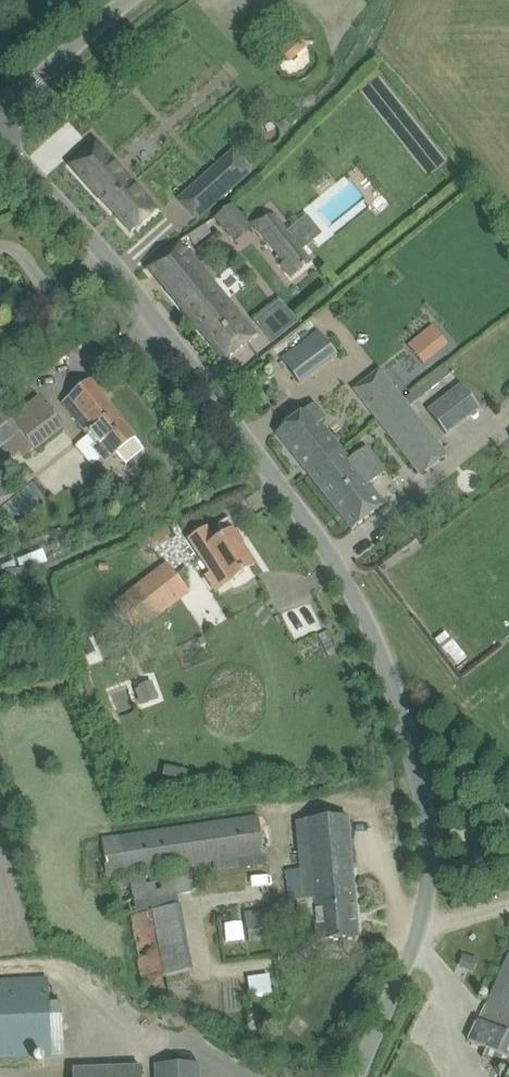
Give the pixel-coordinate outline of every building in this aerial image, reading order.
[(270,44),(283,59),(303,42),(290,27),(270,44)] [(156,211),(141,195),(95,144),(70,165),(71,166),(131,233),(154,213),(156,211)] [(220,170),(200,187),(217,207),(237,190),(220,170)] [(214,219),(235,243),(253,228),(232,204),(214,219)] [(282,262),(278,265),(290,279),(312,260),(274,213),(255,229),(282,262)] [(186,248),(183,250),(177,244),(147,267),(178,306),(223,361),(256,334),(239,313),(186,248)] [(273,343),(300,318),(279,297),(253,322),(273,343)] [(408,344),(423,363),(447,344),(431,325),(408,344)] [(280,361),(281,361),(276,365),(289,382),(294,378),(298,384),(336,355),(318,332),(280,361)] [(246,344),(227,360),(236,371),(256,355),(246,344)] [(354,390),(378,420),(402,401),(379,371),(354,390)] [(90,382),(62,403),(79,424),(96,446),(93,448),(104,462),(115,453),(126,465),(144,451),(140,445),(106,402),(90,382)] [(428,412),(446,435),(479,409),(462,386),(428,412)] [(7,460),(18,451),(23,457),(33,448),(35,450),(63,428),(37,395),(9,417),(0,406),(0,451),(7,460)] [(435,443),(402,401),(378,420),(411,462),(435,443)] [(276,433),(308,475),(341,449),(320,423),(325,419),(313,404),(276,433)] [(341,449),(308,475),(352,530),(385,505),(369,485),(384,473),(375,462),(377,461),(366,447),(349,460),(341,449)] [(20,482),(16,472),(0,478),(0,498),(15,492),(12,485),(20,482)] [(198,555),(210,573),(219,567),(229,582),(255,565),(232,532),(207,548),(208,549),(198,555)] [(67,543),(72,553),(86,546),(81,536),(67,543)] [(125,597),(147,625),(188,592),(166,565),(125,597)] [(6,571),(8,590),(34,587),(32,568),(6,571)] [(151,683),(138,688),(144,705),(157,700),(151,683)] [(258,817),(103,840),(109,877),(169,868),(187,867),(216,862),(264,854),(258,817)] [(287,872),(289,901),(314,899),(317,943),(358,939),(348,817),(296,822),(300,871),(287,872)] [(177,895),(193,892),(190,874),(128,886),(148,993),(193,985),(177,895)] [(241,901),(248,943),(275,938),(268,898),(241,901)] [(468,1041),(486,1050),(482,1058),(508,1070),(508,956),(479,1021),(478,1020),(468,1041)] [(466,957),(462,968),(472,972),(476,961),(466,957)] [(250,994),(272,993),(271,974),(250,975),(250,994)] [(63,1055),(61,1016),(49,1017),(48,980),(0,982),(0,1059),(63,1055)] [(199,1064),(155,1065),(156,1076),(199,1076),(199,1064)]
